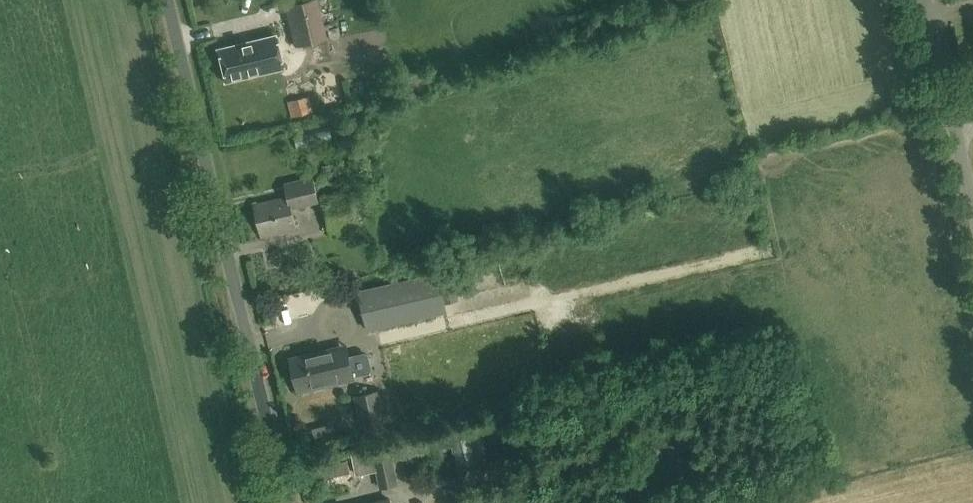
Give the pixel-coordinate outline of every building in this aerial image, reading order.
[(295,45),(326,37),(317,0),(308,0),(286,6),(295,45)] [(217,49),(225,82),(282,68),(274,35),(217,49)] [(292,207),(318,202),(312,177),(286,183),(289,196),(255,203),(262,237),(297,229),(292,207)] [(459,303),(451,269),(439,272),(446,305),(459,303)] [(447,311),(438,272),(360,290),(369,329),(447,311)] [(299,391),(340,381),(355,378),(354,375),(370,372),(372,369),(369,354),(365,353),(350,356),(349,354),(342,355),(340,346),(291,358),(299,391)] [(388,428),(379,390),(357,396),(366,434),(388,428)] [(450,432),(457,467),(459,467),(477,463),(469,428),(450,432)] [(377,470),(380,488),(398,484),(395,468),(408,465),(407,462),(432,457),(428,439),(391,447),(390,446),(373,450),(373,449),(352,454),(357,474),(377,470)] [(321,480),(350,472),(347,460),(318,467),(321,480)]
